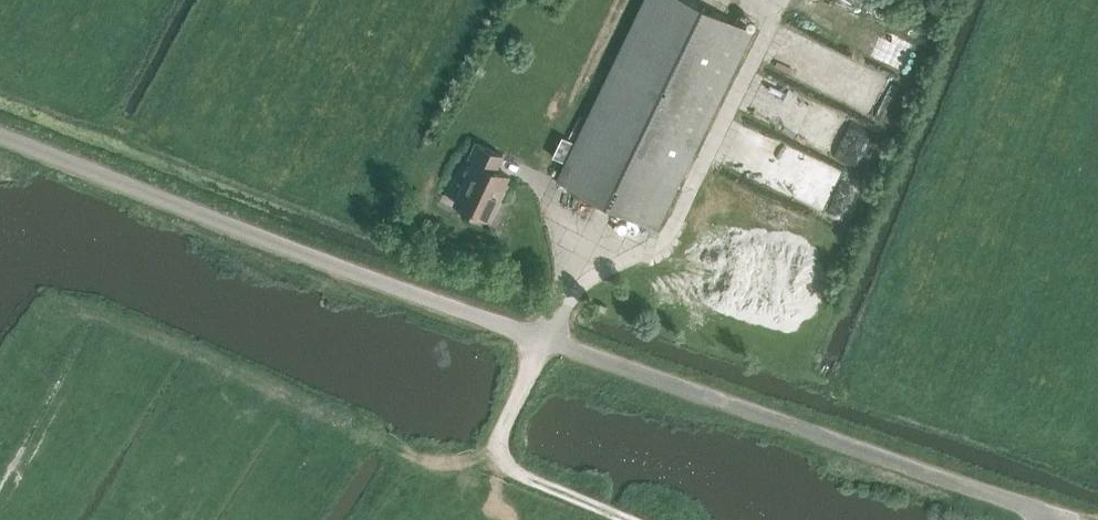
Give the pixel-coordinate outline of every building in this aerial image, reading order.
[(691,0),(644,0),(574,146),(564,166),(557,180),(657,228),(753,30),(691,0)] [(564,166),(574,146),(561,140),(551,159),(564,166)] [(455,202),(489,218),(509,175),(496,169),(503,155),(477,142),(470,158),(474,160),(455,202)] [(598,308),(605,311),(608,305),(600,303),(598,308)]
